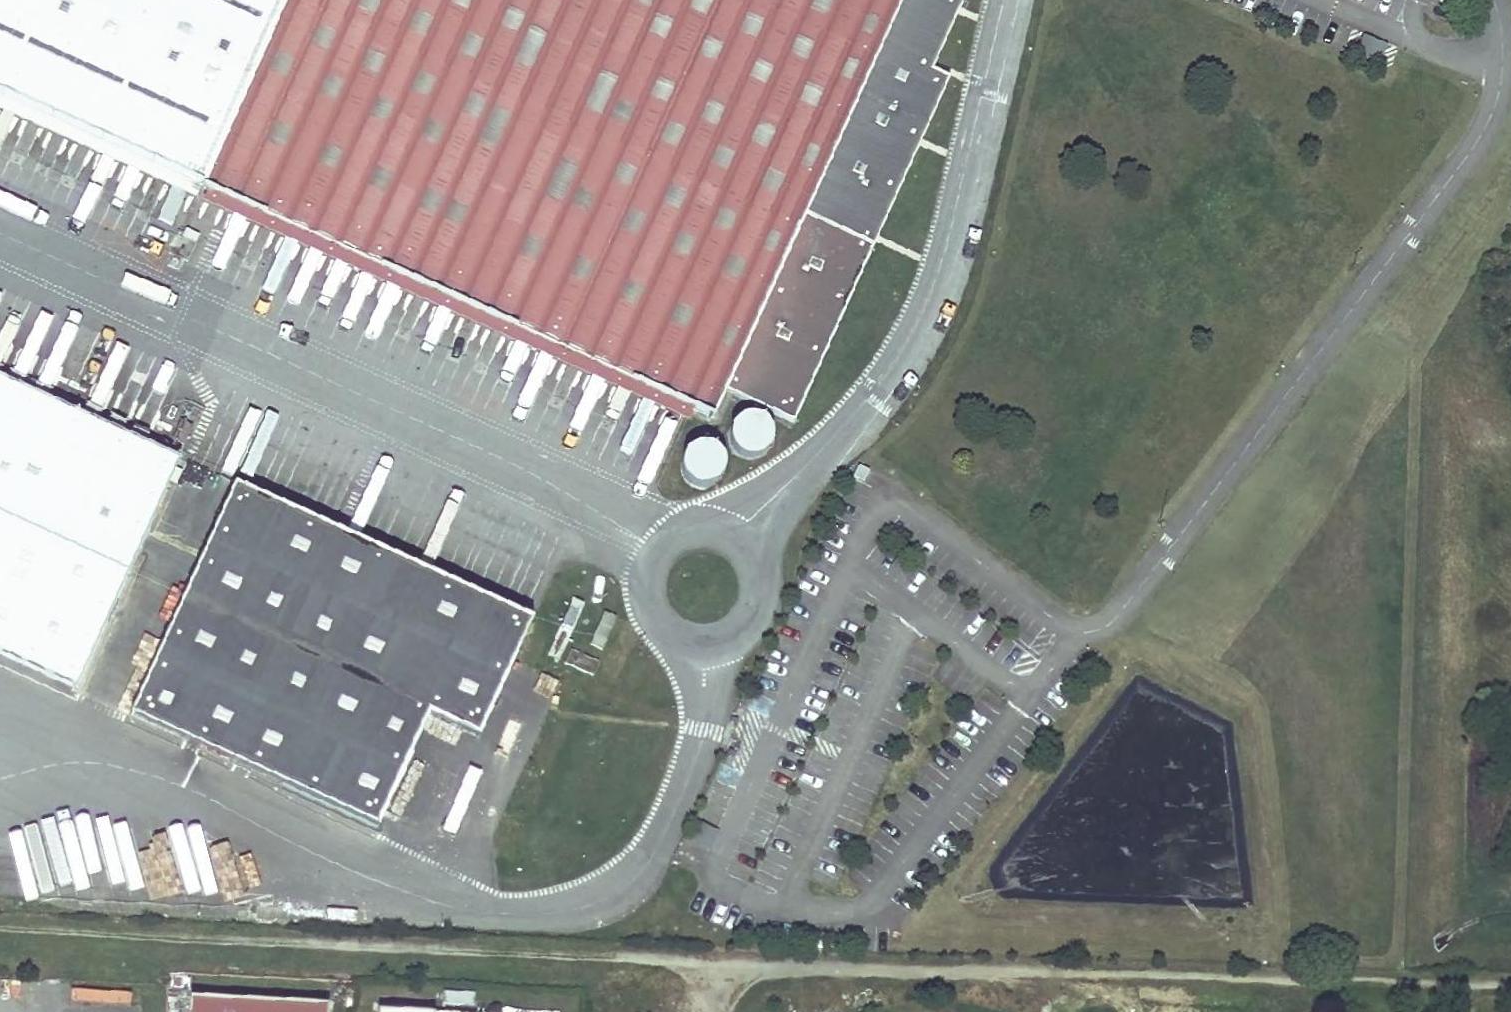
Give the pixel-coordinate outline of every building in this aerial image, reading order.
[(201,198),(692,418),(695,409),(719,421),(731,392),(799,422),(950,77),(934,70),(966,0),(0,0),(0,108),(201,198)] [(28,378),(14,372),(10,381),(24,387),(28,378)] [(78,689),(182,459),(147,443),(131,436),(124,432),(107,425),(101,422),(85,415),(48,398),(32,391),(24,387),(10,381),(0,376),(0,654),(78,689)] [(52,390),(35,383),(32,391),(48,398),(52,390)] [(106,412),(90,404),(85,415),(101,422),(106,412)] [(129,423),(112,415),(107,425),(124,432),(129,423)] [(754,418),(749,418),(744,418),(739,420),(735,423),(732,427),(730,432),(729,437),(729,442),(731,446),(733,451),(737,454),(741,457),(746,458),(751,458),(756,457),(761,455),(765,451),(767,447),(769,442),(769,437),(768,432),(766,427),(763,423),(759,420),(754,418)] [(152,433),(135,425),(131,436),(147,443),(152,433)] [(710,446),(705,446),(700,446),(695,448),(691,451),(688,455),(686,459),(685,464),(685,469),(687,473),(689,477),(693,481),(697,483),(702,484),(707,484),(711,483),(716,481),(719,478),(722,474),(723,469),(724,464),(723,459),(721,455),(718,451),(714,448),(710,446)] [(236,488),(133,715),(377,826),(429,712),(479,735),(531,621),(236,488)] [(590,644),(602,650),(616,618),(604,613),(590,644)] [(564,662),(592,675),(599,661),(570,648),(564,662)] [(190,996),(189,1011),(325,1011),(325,1003),(190,996)]
